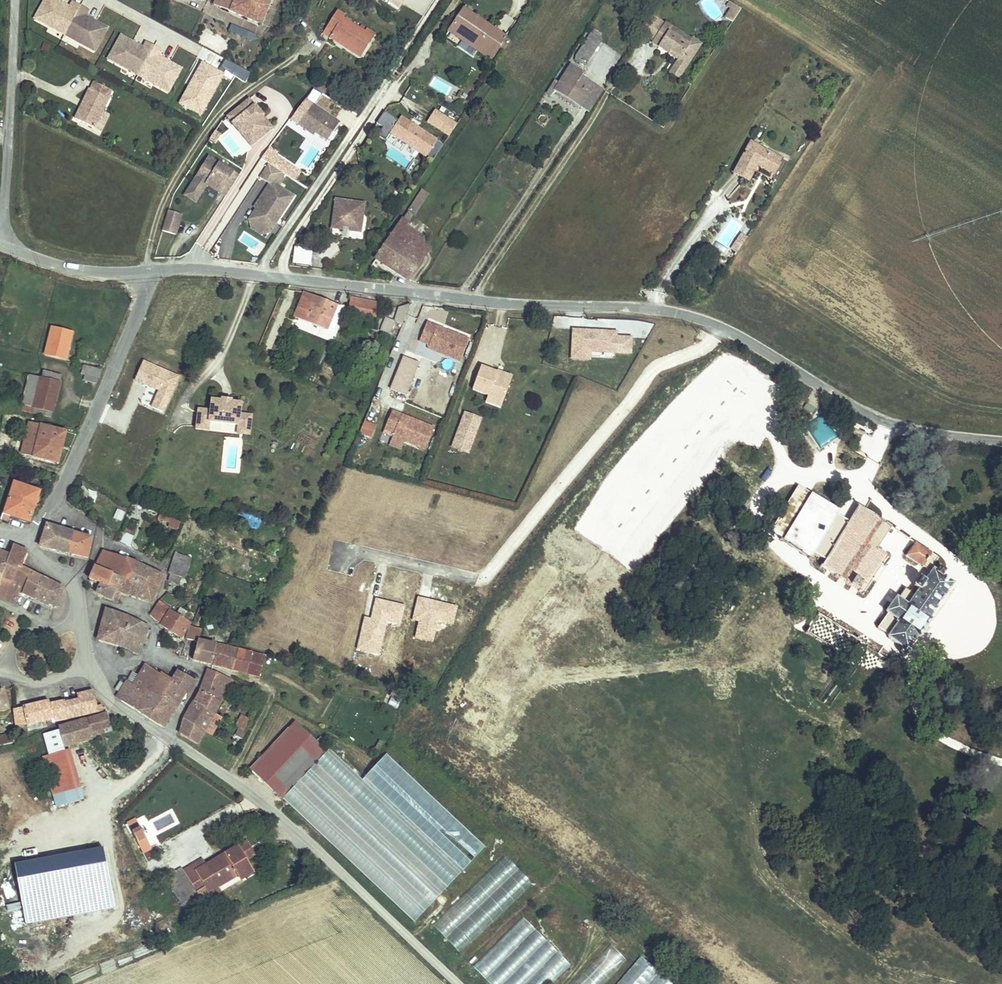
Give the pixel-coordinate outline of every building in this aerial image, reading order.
[(64,0),(43,0),(34,17),(65,35),(82,4),(75,0),(73,0),(71,4),(64,0)] [(213,5),(260,23),(269,0),(215,0),(213,5)] [(397,10),(404,0),(383,0),(397,10)] [(91,9),(82,4),(65,35),(96,51),(110,26),(88,14),(91,9)] [(734,25),(740,8),(728,4),(722,20),(734,25)] [(462,10),(448,31),(490,59),(504,38),(462,10)] [(322,34),(359,60),(375,38),(367,32),(365,36),(343,21),(346,17),(338,12),(322,34)] [(247,41),(250,33),(231,26),(228,34),(247,41)] [(677,63),(668,76),(678,82),(699,48),(663,26),(650,47),(677,63)] [(576,55),(586,62),(602,37),(592,31),(576,55)] [(144,45),(122,32),(108,57),(139,75),(157,44),(147,39),(144,45)] [(47,53),(49,46),(42,43),(39,51),(47,53)] [(165,49),(157,44),(139,75),(170,93),(184,67),(162,54),(165,49)] [(553,98),(557,91),(578,105),(592,84),(581,77),(585,71),(571,62),(559,81),(554,77),(544,92),(553,98)] [(578,105),(588,111),(601,90),(592,84),(578,105)] [(97,117),(104,103),(103,103),(107,95),(90,87),(86,94),(85,94),(79,106),(81,108),(79,113),(76,111),(70,123),(90,133),(97,117)] [(276,127),(251,96),(227,114),(252,145),(276,127)] [(342,120),(314,101),(298,124),(314,136),(317,132),(328,139),(342,120)] [(458,121),(436,108),(428,121),(449,135),(458,121)] [(401,119),(386,110),(378,122),(384,126),(379,134),(386,139),(391,132),(427,156),(439,137),(404,115),(401,119)] [(96,136),(103,120),(97,117),(90,133),(96,136)] [(407,169),(416,154),(391,139),(382,153),(407,169)] [(780,160),(750,140),(731,169),(745,178),(755,163),(771,174),(780,160)] [(241,173),(209,153),(183,194),(196,202),(208,183),(227,195),(241,173)] [(288,174),(269,162),(261,176),(270,182),(254,205),(257,207),(249,218),(251,229),(260,235),(272,233),(297,195),(281,184),(288,174)] [(413,217),(428,192),(423,189),(407,213),(413,217)] [(368,199),(336,196),(331,228),(363,232),(368,199)] [(184,213),(168,209),(162,230),(178,234),(184,213)] [(407,213),(397,229),(403,232),(413,217),(407,213)] [(429,250),(403,232),(397,229),(377,260),(408,281),(429,250)] [(731,250),(737,254),(749,236),(743,231),(731,250)] [(311,266),(313,252),(294,249),(292,262),(311,266)] [(295,317),(323,329),(322,332),(333,336),(344,306),(330,304),(304,294),(295,317)] [(349,298),(347,308),(376,314),(377,304),(349,298)] [(419,317),(421,309),(412,306),(409,314),(419,317)] [(394,319),(401,324),(408,314),(401,309),(394,319)] [(386,318),(381,331),(391,335),(396,322),(386,318)] [(468,343),(450,336),(449,337),(446,336),(447,335),(426,325),(418,343),(428,348),(426,351),(459,364),(468,343)] [(50,327),(44,353),(64,358),(70,332),(50,327)] [(389,388),(407,395),(420,361),(402,354),(389,388)] [(82,366),(80,373),(86,375),(99,378),(101,371),(82,366)] [(27,375),(18,409),(48,417),(58,376),(40,371),(38,378),(27,375)] [(509,385),(494,379),(495,377),(479,371),(470,393),(486,399),(501,405),(509,385)] [(97,384),(99,378),(86,375),(84,380),(97,384)] [(510,381),(495,375),(495,377),(494,379),(509,385),(510,381)] [(243,421),(245,409),(246,400),(236,398),(226,397),(216,396),(215,407),(203,405),(202,405),(200,426),(213,427),(214,418),(243,421)] [(501,405),(486,399),(484,405),(499,411),(501,405)] [(255,431),(257,411),(245,409),(243,421),(242,430),(255,431)] [(464,409),(450,447),(469,453),(483,416),(464,409)] [(431,431),(413,424),(413,425),(410,424),(410,422),(389,413),(382,431),(391,435),(390,438),(422,452),(431,431)] [(364,419),(359,432),(372,436),(376,423),(364,419)] [(0,432),(8,434),(11,424),(3,421),(0,432)] [(59,463),(66,438),(53,435),(54,429),(32,423),(24,453),(59,463)] [(66,438),(67,433),(54,429),(53,435),(66,438)] [(0,433),(0,452),(5,453),(7,447),(5,446),(8,434),(0,432),(0,433)] [(29,521),(31,522),(40,495),(16,487),(6,518),(11,520),(12,516),(29,521)] [(812,500),(785,544),(808,560),(837,515),(812,500)] [(116,508),(113,518),(122,521),(125,511),(116,508)] [(822,567),(862,595),(886,558),(878,553),(893,531),(858,509),(822,567)] [(157,519),(167,522),(165,526),(178,530),(181,517),(159,511),(157,519)] [(69,531),(57,528),(51,526),(48,526),(42,546),(68,551),(72,532),(69,531)] [(72,532),(68,551),(87,555),(92,537),(72,532)] [(10,554),(0,582),(0,595),(14,602),(19,591),(36,598),(45,577),(23,567),(28,552),(14,545),(10,554)] [(885,614),(887,615),(878,630),(889,637),(888,639),(904,650),(903,651),(902,653),(901,655),(902,657),(903,658),(905,659),(907,659),(909,658),(910,657),(911,655),(910,653),(918,642),(920,644),(932,626),(930,625),(953,589),(941,581),(946,574),(935,567),(939,561),(915,545),(906,558),(930,574),(924,583),(920,581),(914,591),(918,593),(914,599),(903,592),(897,602),(894,601),(885,614)] [(109,568),(116,553),(105,549),(98,563),(109,568)] [(10,554),(0,550),(0,582),(10,554)] [(178,552),(175,555),(171,571),(182,575),(185,576),(192,557),(178,552)] [(116,553),(109,568),(113,570),(130,577),(133,572),(137,562),(116,553)] [(151,569),(137,562),(133,572),(147,579),(151,569)] [(92,577),(101,582),(107,584),(113,570),(109,568),(98,563),(92,577)] [(147,579),(159,584),(163,574),(151,569),(147,579)] [(118,589),(116,593),(120,595),(123,591),(151,602),(156,590),(144,585),(145,583),(130,577),(113,570),(107,584),(118,589)] [(182,575),(171,571),(169,579),(180,582),(182,575)] [(147,579),(133,572),(130,577),(145,583),(147,579)] [(41,598),(57,605),(64,587),(45,577),(36,598),(39,599),(41,598)] [(156,590),(159,584),(147,579),(145,583),(144,585),(156,590)] [(118,589),(107,584),(101,582),(98,591),(102,593),(107,595),(114,598),(116,593),(118,589)] [(161,600),(156,606),(165,617),(182,632),(191,621),(192,620),(165,595),(161,600)] [(116,628),(120,615),(107,609),(103,623),(116,628)] [(132,645),(133,642),(135,635),(126,631),(130,619),(120,615),(116,628),(120,630),(116,643),(125,647),(126,643),(132,645)] [(135,635),(136,634),(143,636),(147,626),(130,619),(126,631),(135,635)] [(194,622),(194,623),(190,635),(199,638),(199,637),(202,624),(194,622)] [(116,628),(103,623),(98,637),(116,643),(120,630),(116,628)] [(136,634),(135,635),(133,642),(141,644),(143,636),(136,634)] [(212,661),(217,642),(199,637),(199,638),(194,656),(212,661)] [(217,642),(212,661),(247,671),(252,652),(217,642)] [(252,652),(247,671),(259,675),(265,656),(252,652)] [(130,678),(128,681),(147,692),(149,690),(159,674),(146,666),(135,680),(130,678)] [(209,668),(194,699),(214,711),(220,701),(217,700),(221,691),(224,692),(231,679),(209,668)] [(197,681),(178,670),(174,678),(188,686),(186,691),(190,692),(197,681)] [(149,690),(161,698),(166,690),(171,682),(159,674),(149,690)] [(173,679),(171,682),(166,690),(180,699),(186,691),(188,686),(174,678),(173,679)] [(161,698),(149,690),(147,692),(128,681),(118,696),(164,726),(180,699),(166,690),(161,698)] [(34,700),(51,699),(50,687),(33,689),(34,700)] [(10,708),(6,689),(0,690),(0,710),(10,708)] [(81,698),(68,700),(70,715),(103,708),(102,701),(98,702),(95,690),(80,693),(81,698)] [(59,717),(70,715),(68,700),(67,698),(53,701),(52,699),(25,705),(29,722),(49,718),(50,720),(56,719),(56,721),(59,720),(59,717)] [(208,724),(214,711),(194,699),(184,719),(204,730),(208,724)] [(22,724),(29,722),(25,705),(16,706),(17,725),(22,724)] [(211,734),(222,716),(214,711),(208,724),(204,730),(211,734)] [(112,725),(109,712),(86,718),(89,731),(112,725)] [(241,715),(236,724),(241,727),(246,718),(241,715)] [(86,718),(61,725),(67,746),(91,739),(89,731),(86,718)] [(241,727),(246,730),(251,721),(246,718),(241,727)] [(204,730),(184,719),(181,732),(197,741),(204,730)] [(251,770),(284,801),(330,752),(298,721),(251,770)] [(61,725),(57,726),(63,747),(67,746),(61,725)] [(63,747),(57,726),(43,730),(49,750),(63,747)] [(18,738),(18,736),(17,727),(12,729),(12,731),(0,735),(0,742),(18,738)] [(236,736),(241,739),(246,730),(241,727),(236,736)] [(150,746),(148,759),(158,761),(160,748),(150,746)] [(49,750),(60,792),(74,788),(63,747),(49,750)] [(151,821),(157,832),(176,821),(170,811),(151,821)] [(137,818),(127,824),(134,837),(139,846),(149,840),(137,818)] [(255,853),(248,840),(239,845),(247,858),(255,853)] [(220,888),(240,876),(242,880),(255,872),(247,858),(239,845),(206,864),(203,858),(186,868),(184,866),(175,871),(173,869),(164,873),(187,912),(222,891),(220,888)] [(105,846),(15,860),(25,923),(115,910),(105,846)] [(504,853),(432,924),(460,952),(532,881),(504,853)] [(472,966),(490,983),(550,983),(571,963),(522,915),(472,966)] [(570,983),(601,983),(626,958),(611,943),(570,983)] [(638,953),(614,983),(677,983),(638,953)]
